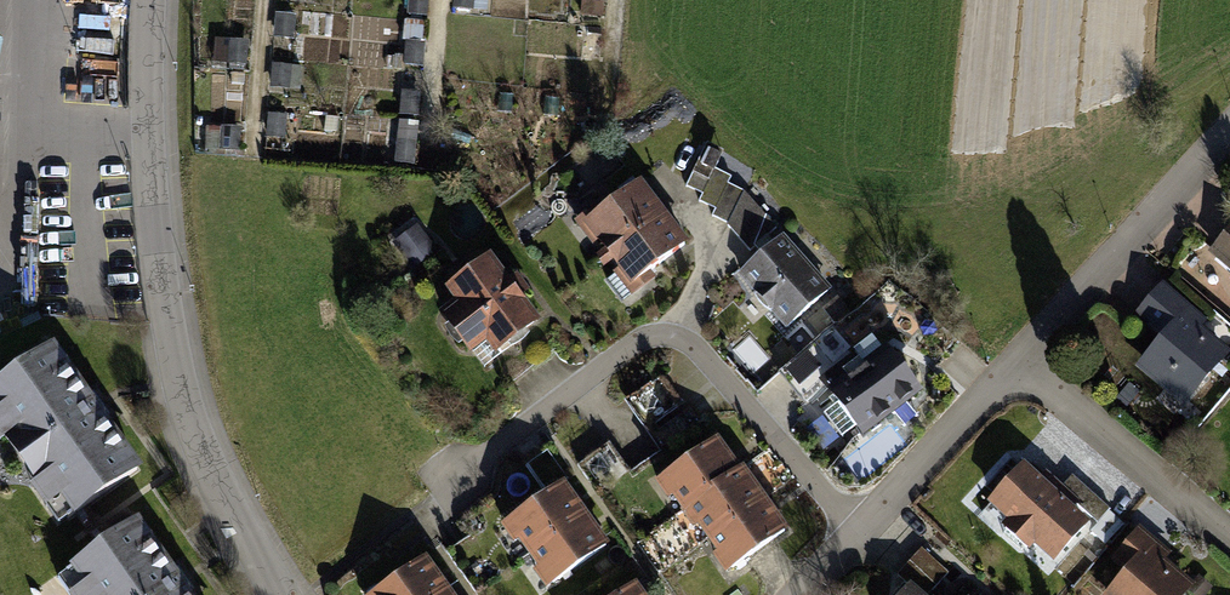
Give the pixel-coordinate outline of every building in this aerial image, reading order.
[(728,224),(744,191),(727,183),(731,176),(715,169),(723,151),(707,143),(687,185),(704,193),(700,201),(716,209),(712,216),(728,224)] [(598,205),(576,221),(593,243),(596,240),(603,249),(596,254),(603,263),(610,258),(618,268),(613,271),(630,294),(652,277),(647,270),(689,239),(671,215),(662,204),(642,178),(601,209),(598,205)] [(728,225),(750,249),(775,228),(744,191),(728,224),(728,225)] [(1206,254),(1229,275),(1229,228),(1206,254)] [(834,287),(783,232),(736,274),(786,330),(834,287)] [(422,274),(446,260),(430,233),(406,248),(422,274)] [(491,253),(439,298),(452,313),(436,327),(467,363),(483,348),(494,361),(546,316),(491,253)] [(1130,316),(1158,339),(1135,366),(1183,408),(1229,354),(1229,349),(1203,326),(1208,321),(1200,313),(1162,280),(1130,316)] [(0,378),(0,443),(26,480),(23,482),(41,507),(44,505),(56,523),(137,466),(50,343),(0,378)] [(851,353),(818,378),(835,400),(863,437),(921,393),(885,346),(860,365),(851,353)] [(807,352),(786,371),(799,385),(820,367),(807,352)] [(822,417),(806,428),(822,449),(837,438),(822,417)] [(717,436),(652,481),(666,501),(671,498),(692,529),(696,526),(715,552),(711,555),(724,573),(789,528),(776,510),(758,485),(744,464),(739,468),(733,458),(717,436)] [(1026,463),(990,501),(1008,518),(1001,526),(1032,554),(1037,548),(1053,563),(1090,523),(1094,526),(1110,509),(1073,475),(1058,492),(1044,480),(1026,463)] [(562,479),(498,524),(513,544),(516,542),(533,565),(528,568),(544,590),(609,544),(594,524),(578,502),(562,479)] [(134,519),(55,577),(68,594),(189,594),(134,519)] [(1104,594),(1187,594),(1196,584),(1166,557),(1172,549),(1166,544),(1142,523),(1111,559),(1126,570),(1104,594)] [(923,594),(927,594),(948,572),(921,548),(898,572),(910,583),(923,594)] [(366,594),(453,594),(440,576),(424,554),(366,594)] [(617,594),(644,594),(634,583),(617,594)] [(910,583),(899,594),(923,594),(910,583)]
